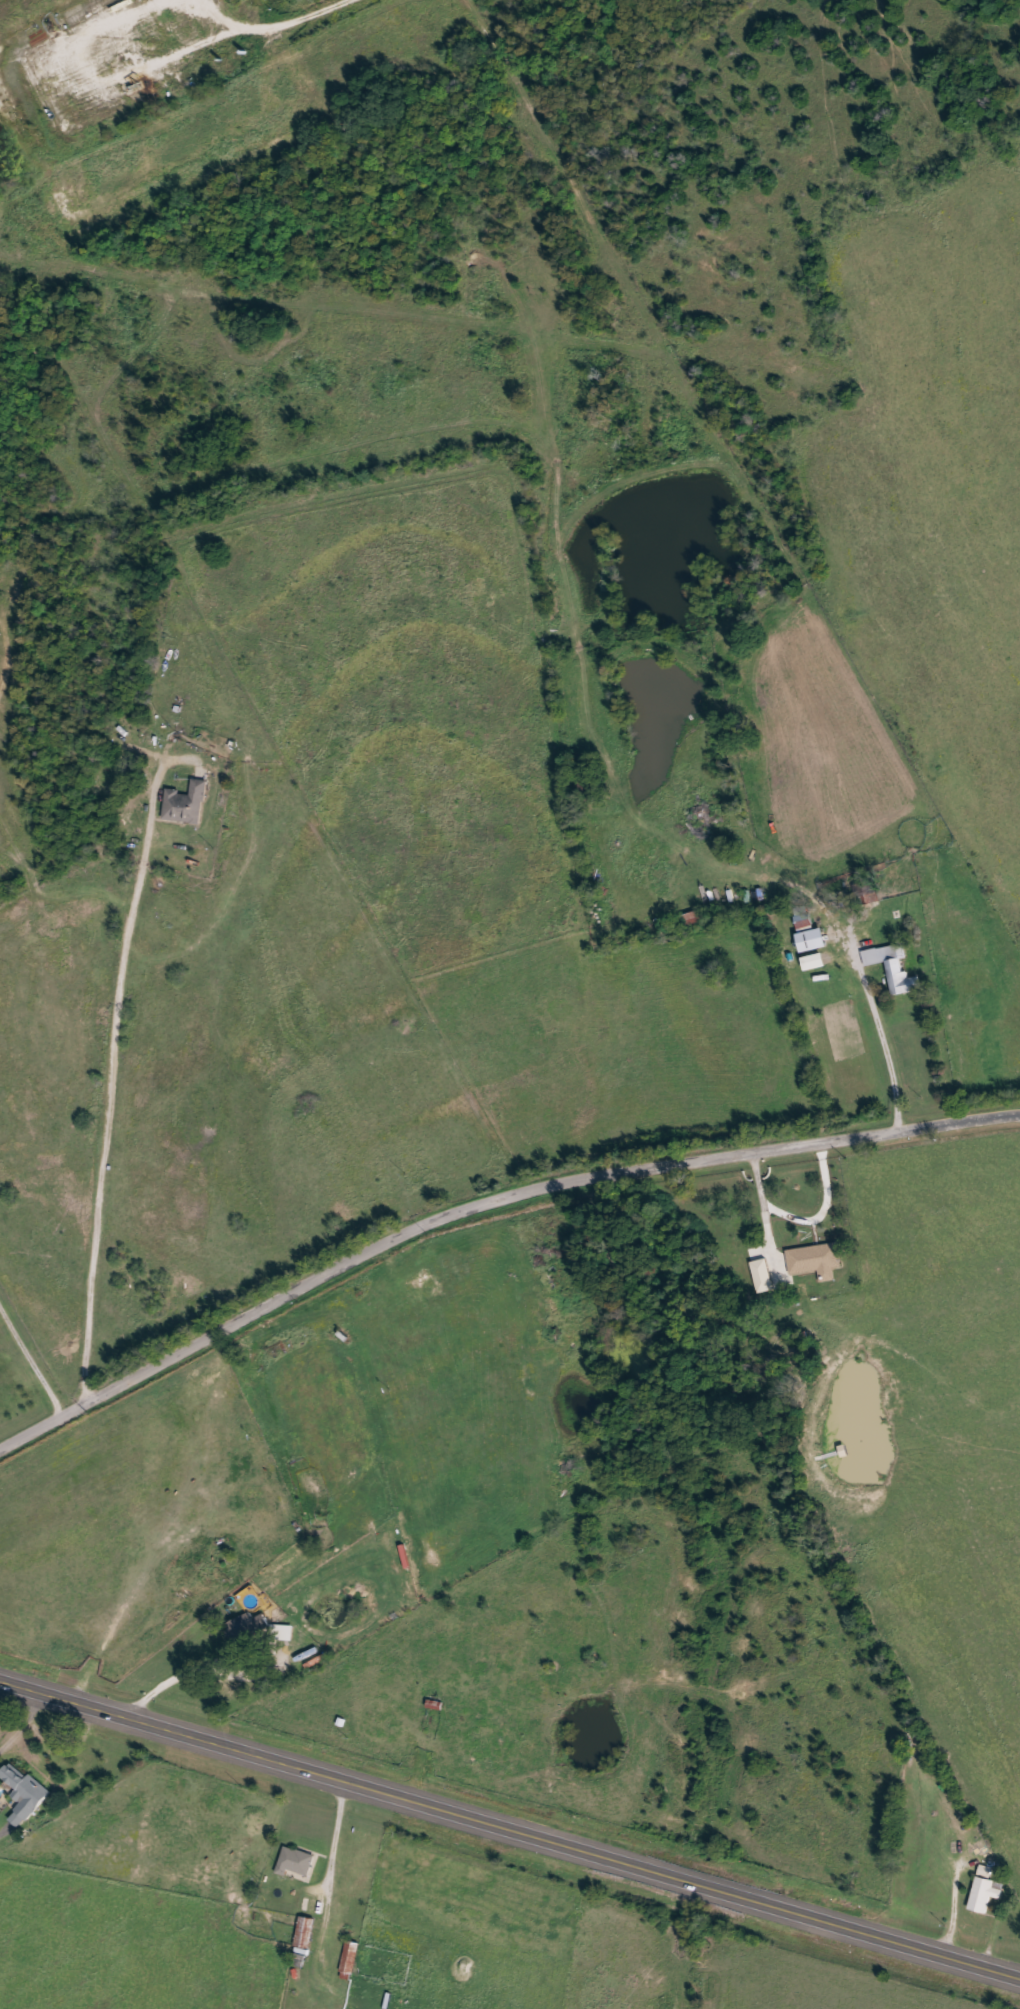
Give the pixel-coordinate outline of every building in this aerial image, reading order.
[(164,821),(167,790),(191,793),(192,779),(207,780),(203,825),(164,821)] [(814,927),(799,931),(794,909),(809,906),(814,927)] [(706,922),(685,928),(682,916),(703,910),(706,922)] [(802,953),(798,934),(824,928),(829,947),(802,953)] [(893,996),(887,963),(866,966),(863,951),(903,944),(909,978),(920,976),(923,990),(893,996)] [(808,959),(812,972),(833,967),(829,953),(808,959)] [(790,1274),(788,1250),(839,1244),(842,1269),(790,1274)] [(780,1290),(772,1259),(755,1264),(763,1294),(780,1290)] [(226,1625),(251,1612),(254,1618),(264,1613),(272,1627),(236,1645),(226,1625)] [(298,1626),(275,1625),(274,1640),(298,1641),(298,1626)] [(442,1709),(430,1708),(430,1701),(443,1702),(442,1709)] [(28,1820),(16,1809),(21,1803),(12,1796),(19,1788),(2,1774),(11,1764),(27,1777),(30,1773),(52,1792),(28,1820)] [(277,1870),(285,1845),(317,1856),(308,1881),(277,1870)] [(987,1914),(970,1910),(979,1866),(993,1868),(990,1881),(1005,1884),(1002,1899),(991,1897),(987,1914)] [(310,1950),(295,1947),(301,1916),(316,1919),(310,1950)] [(340,1980),(345,1941),(359,1943),(353,1982),(340,1980)]
